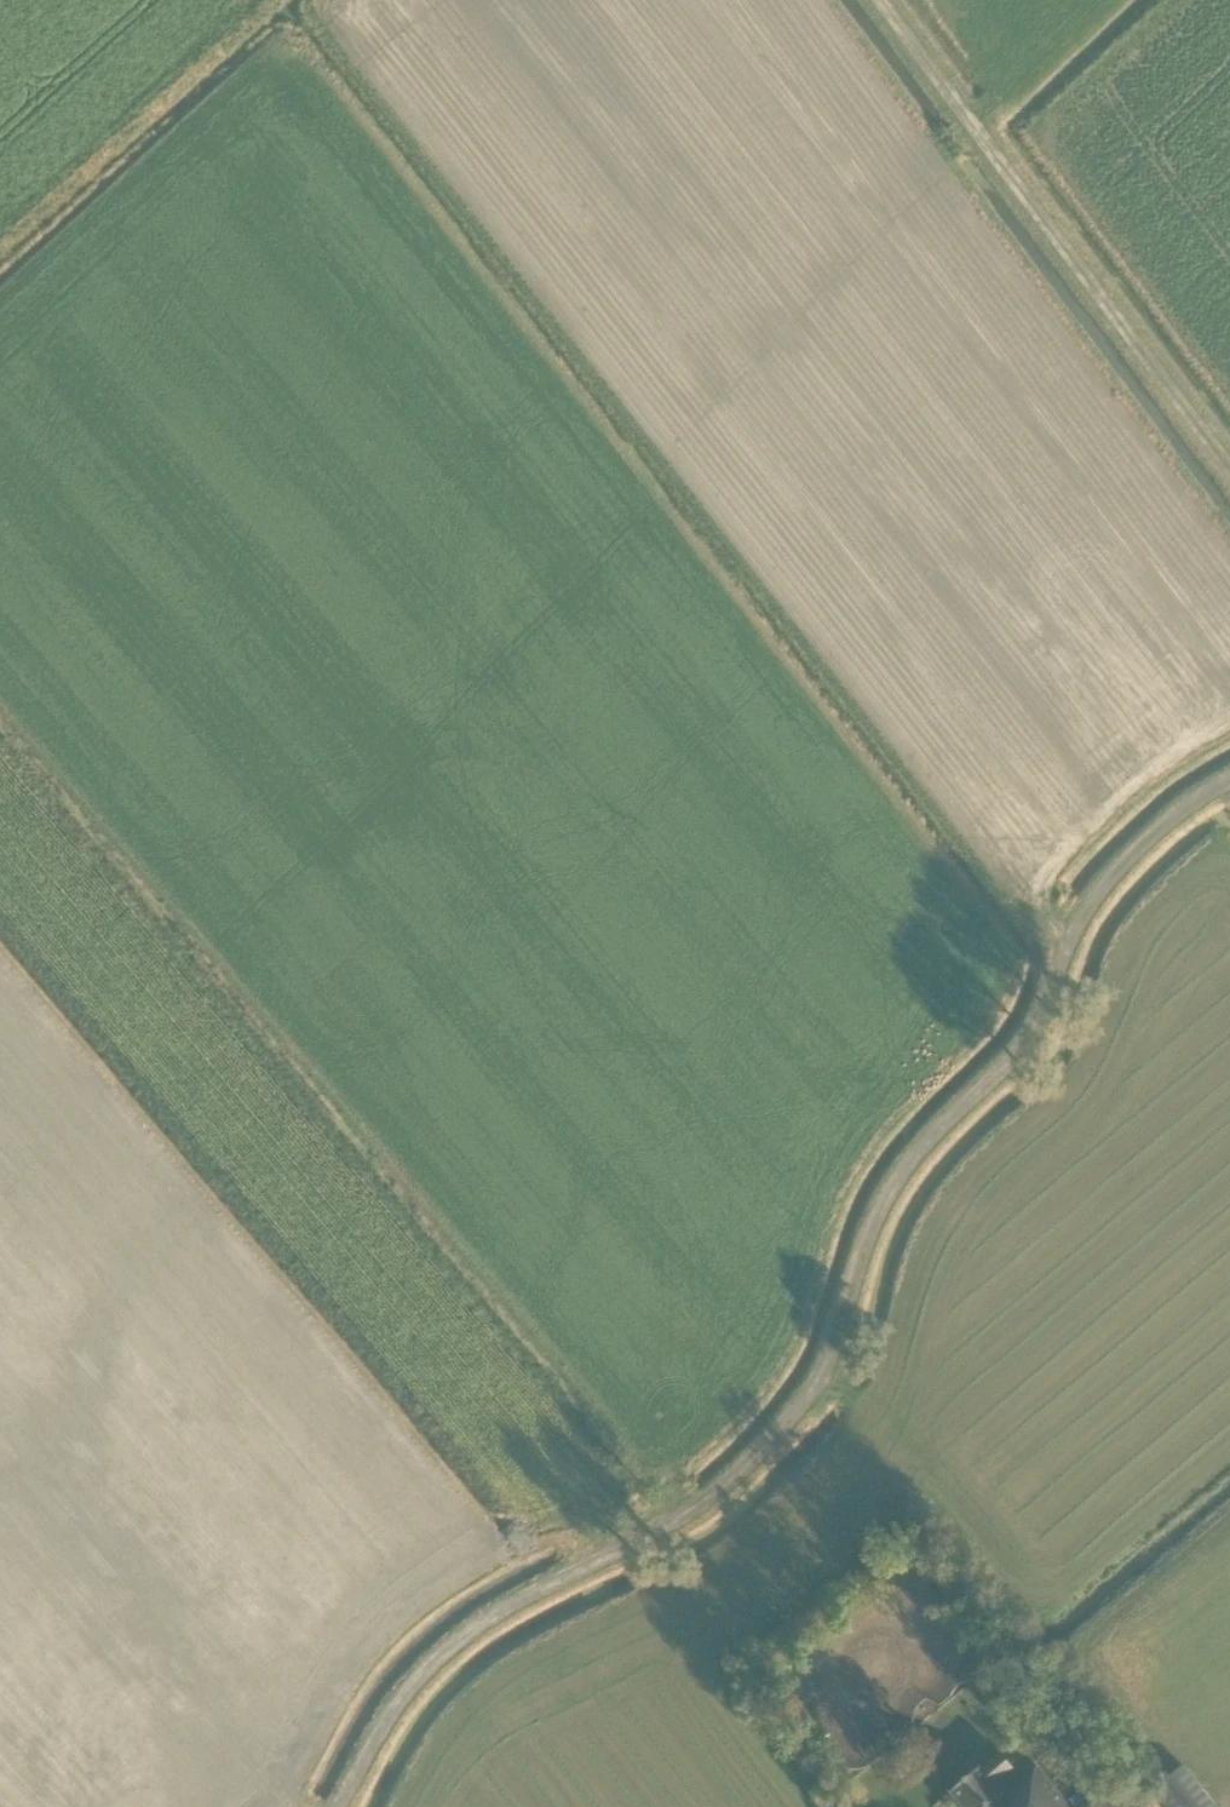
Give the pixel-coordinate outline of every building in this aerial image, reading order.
[(1002,1777),(1013,1768),(1001,1753),(983,1768),(981,1765),(950,1790),(964,1806),(1073,1806),(1040,1766),(1012,1789),(1002,1777)] [(1154,1789),(1143,1798),(1150,1806),(1219,1806),(1185,1764),(1154,1789)]
